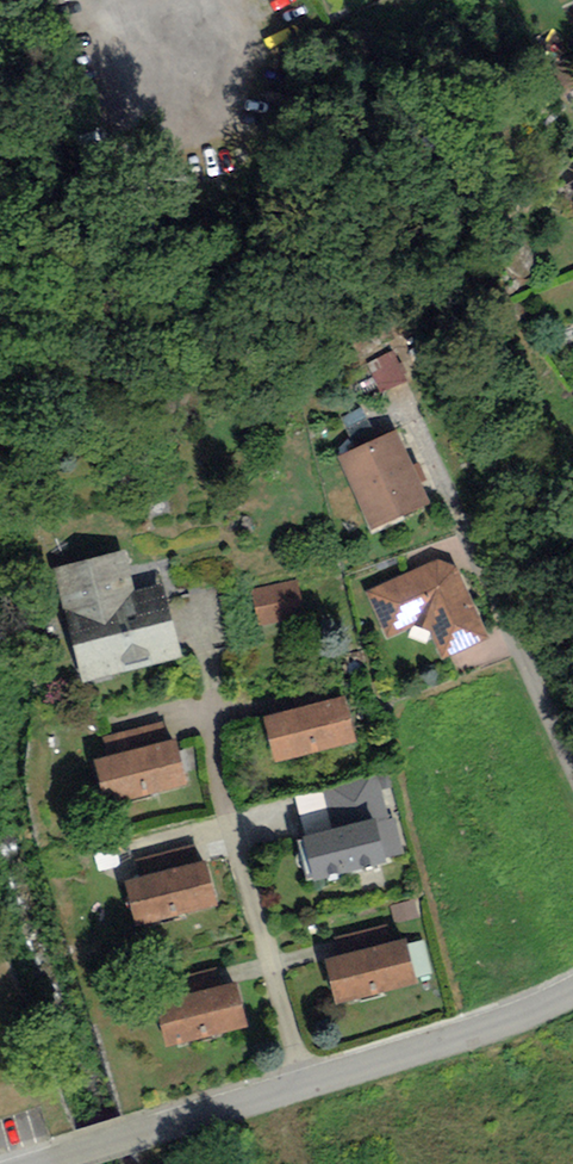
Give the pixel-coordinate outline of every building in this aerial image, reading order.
[(393,352),(368,364),(381,392),(406,380),(393,352)] [(397,430),(338,456),(370,530),(430,505),(420,482),(413,465),(397,430)] [(413,465),(420,482),(426,480),(419,463),(413,465)] [(126,550),(51,570),(82,684),(184,657),(164,582),(136,589),(126,550)] [(450,556),(366,592),(387,638),(415,625),(431,632),(443,659),(489,638),(450,556)] [(297,579),(251,589),(260,627),(305,617),(297,579)] [(346,696),(263,718),(275,762),(357,741),(346,696)] [(109,755),(167,741),(162,721),(104,736),(109,755)] [(109,755),(94,760),(106,806),(189,784),(176,738),(167,741),(109,755)] [(386,862),(385,857),(377,821),(389,817),(376,774),(322,790),(333,829),(302,837),(314,881),(386,862)] [(377,821),(385,857),(404,852),(395,818),(389,817),(377,821)] [(140,877),(199,862),(195,846),(136,860),(140,877)] [(140,877),(124,881),(136,925),(217,904),(205,860),(199,862),(140,877)] [(414,900),(391,905),(395,923),(419,917),(414,900)] [(339,956),(392,942),(387,924),(334,938),(339,956)] [(339,956),(324,960),(336,1005),(418,983),(406,939),(392,942),(339,956)] [(186,995),(221,985),(216,966),(181,976),(186,995)] [(186,995),(154,1003),(166,1047),(248,1026),(237,982),(221,985),(186,995)]
